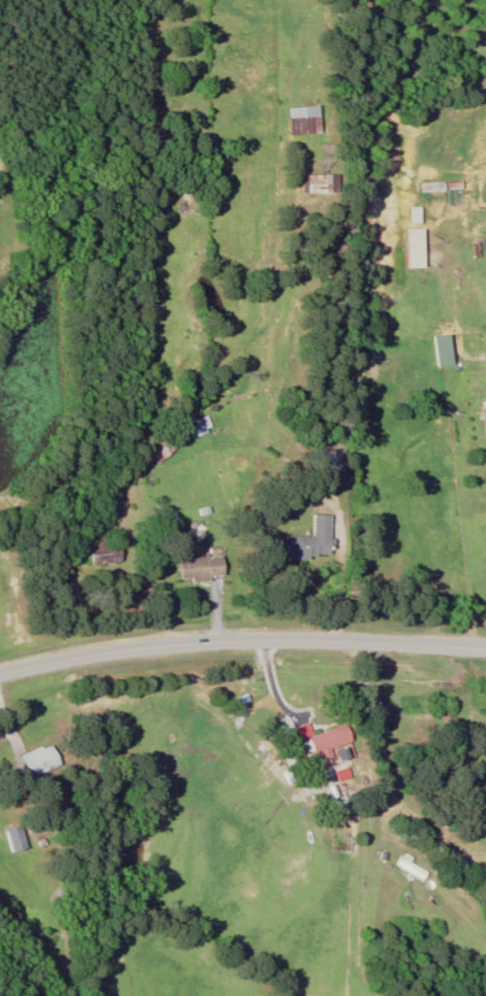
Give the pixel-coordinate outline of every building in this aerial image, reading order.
[(282,136),(313,136),(313,108),(281,108),(282,136)] [(330,193),(330,174),(300,174),(300,193),(330,193)] [(404,262),(404,222),(420,222),(420,262),(404,262)] [(431,360),(428,329),(446,327),(449,358),(431,360)] [(476,403),(480,438),(485,437),(485,402),(476,403)] [(182,427),(191,440),(210,428),(201,414),(182,427)] [(177,447),(169,437),(146,454),(153,464),(177,447)] [(324,515),(307,515),(307,537),(278,537),(277,559),(323,559),(324,515)] [(107,540),(94,542),(93,534),(74,537),(78,568),(111,564),(107,540)] [(217,580),(216,557),(173,558),(174,581),(217,580)] [(329,758),(326,750),(346,744),(340,726),(301,739),(310,764),(329,758)] [(7,760),(17,783),(52,768),(42,745),(7,760)] [(24,849),(18,825),(1,830),(7,853),(24,849)] [(425,874),(396,857),(391,866),(420,882),(425,874)]
